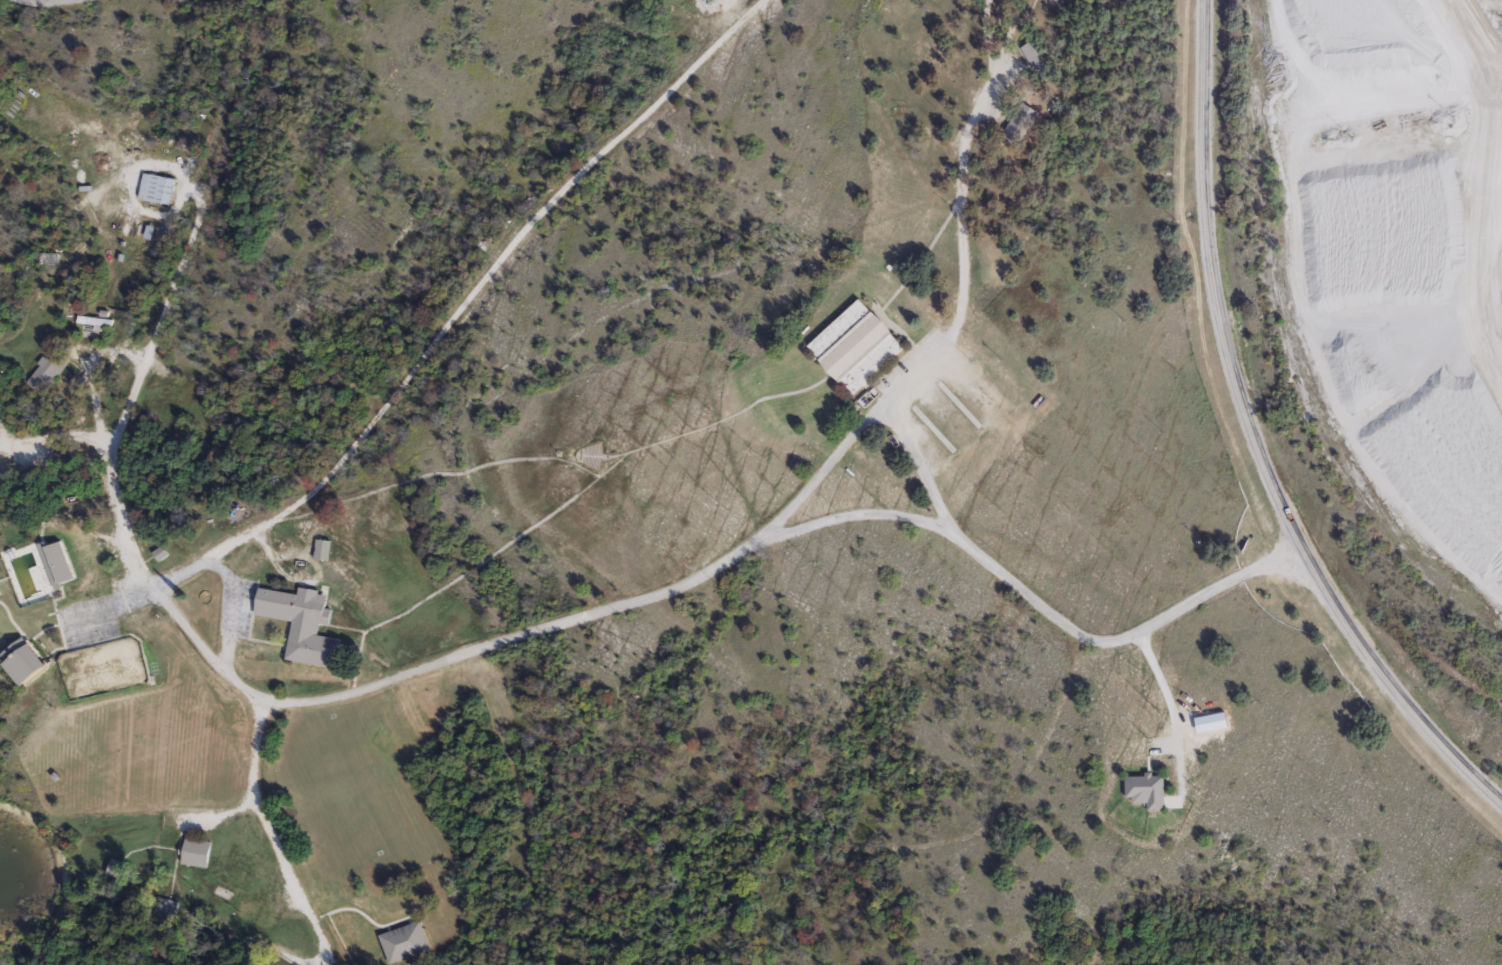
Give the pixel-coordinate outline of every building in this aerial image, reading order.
[(1021,48),(1038,38),(1057,71),(1041,80),(1021,48)] [(1003,135),(1023,103),(1038,112),(1018,144),(1003,135)] [(145,174),(175,180),(170,205),(140,199),(145,174)] [(821,361),(874,313),(892,334),(839,381),(821,361)] [(110,317),(110,325),(76,325),(76,317),(110,317)] [(41,366),(38,363),(43,356),(46,359),(51,353),(66,365),(43,395),(28,383),(41,366)] [(316,559),(318,540),(332,542),(330,561),(316,559)] [(62,542),(76,579),(63,583),(65,588),(56,591),(39,545),(48,542),(49,546),(62,542)] [(305,663),(288,660),(295,622),(256,614),(261,588),(300,596),(301,588),(319,591),(318,594),(328,596),(325,608),(332,610),(329,625),(320,623),(318,635),(346,641),(341,670),(305,663)] [(8,662),(1,655),(23,637),(29,645),(31,643),(49,665),(25,685),(6,663),(8,662)] [(1166,811),(1150,811),(1149,802),(1135,803),(1135,796),(1128,797),(1127,776),(1147,776),(1147,773),(1153,772),(1153,776),(1164,775),(1166,811)] [(180,863),(185,837),(211,842),(206,868),(180,863)] [(105,875),(111,858),(129,864),(123,881),(105,875)] [(429,951),(388,963),(380,933),(420,921),(429,951)]
